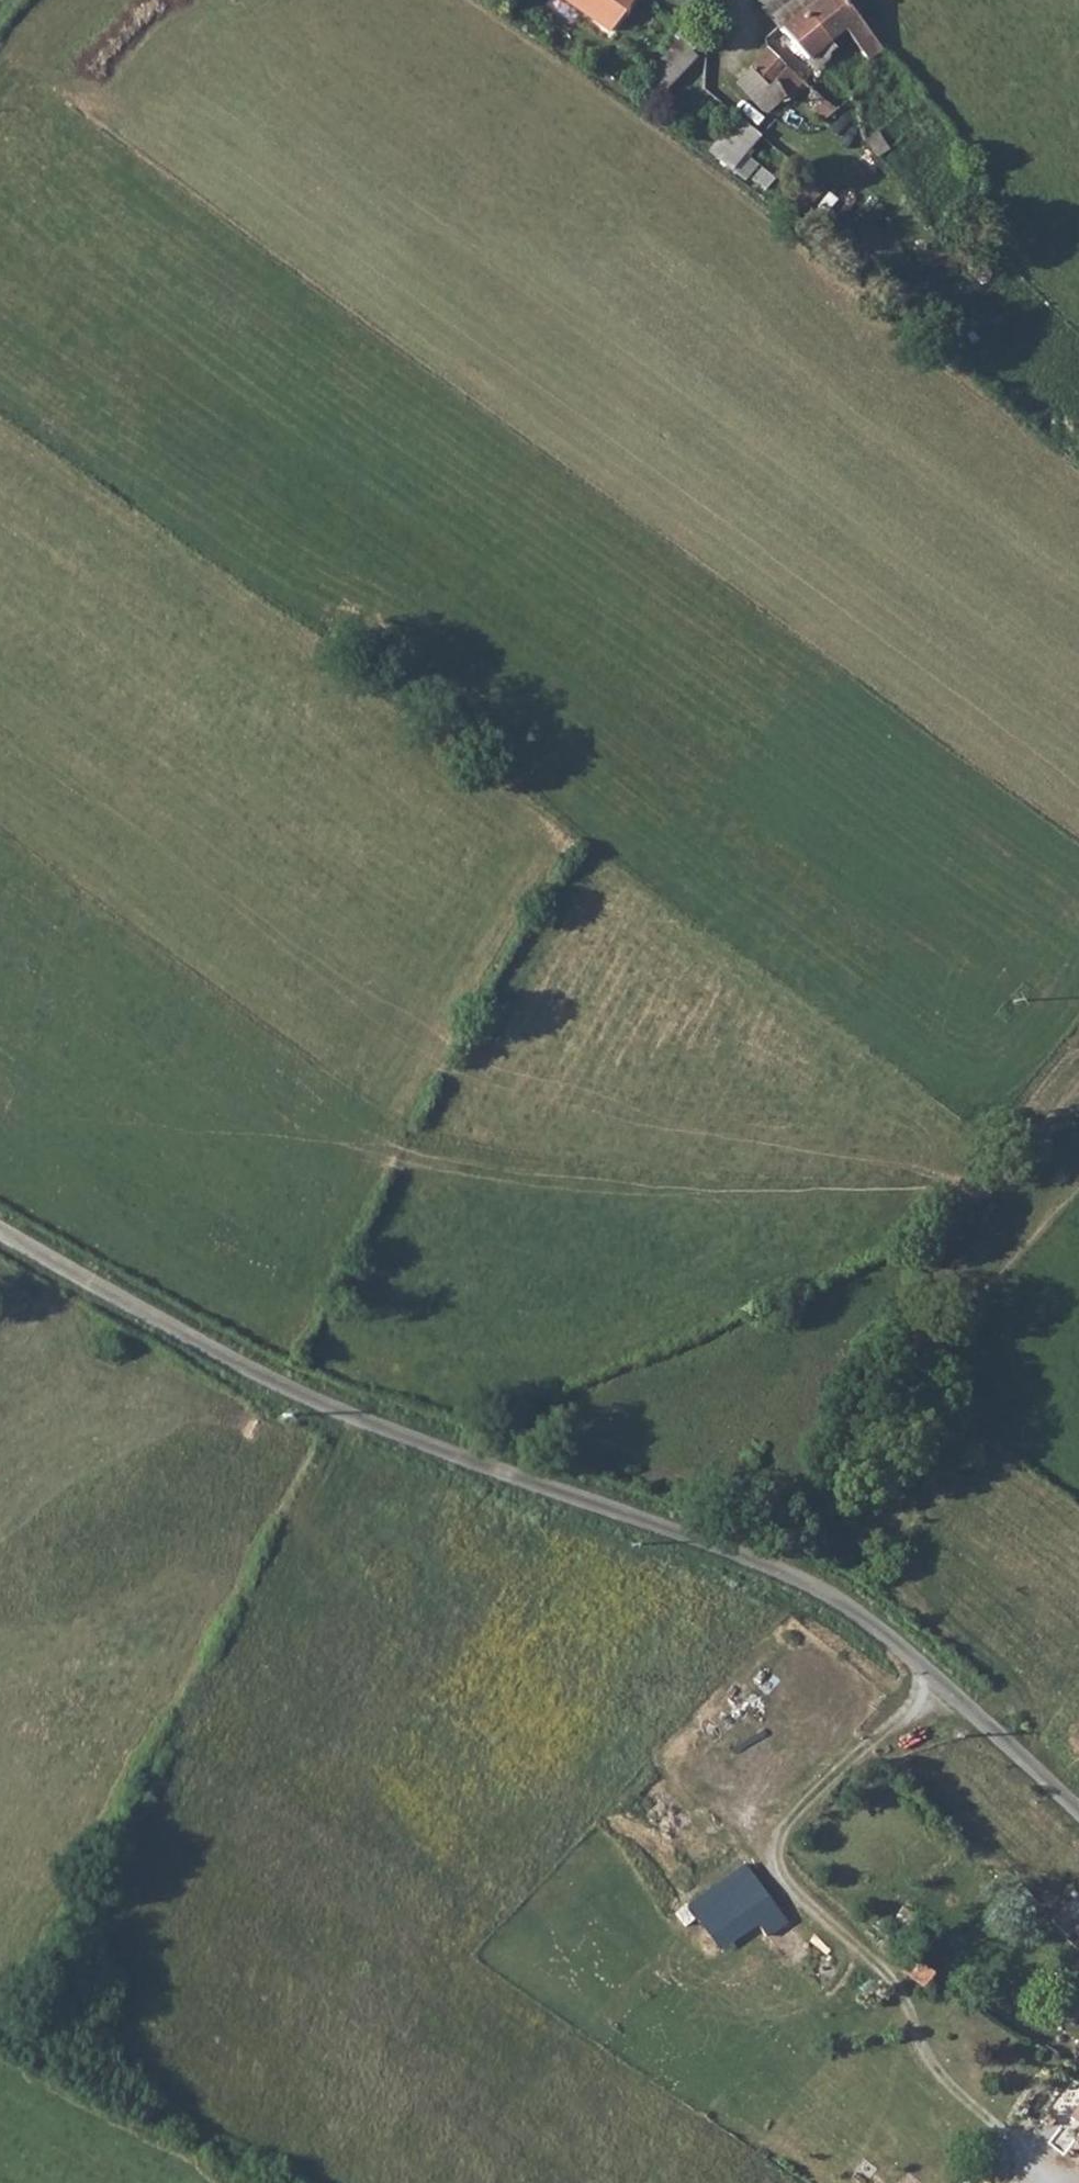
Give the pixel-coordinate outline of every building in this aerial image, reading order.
[(615,30),(635,0),(569,0),(615,30)] [(776,11),(784,22),(819,59),(826,50),(839,30),(835,27),(843,18),(868,46),(877,38),(846,0),(788,0),(776,11)] [(682,33),(649,61),(665,80),(696,51),(682,33)] [(767,39),(744,63),(777,93),(783,98),(804,74),(767,39)] [(744,63),(733,75),(767,105),(777,93),(744,63)] [(841,109),(828,98),(819,108),(831,120),(841,109)] [(753,128),(735,114),(709,148),(727,163),(753,128)] [(747,181),(763,171),(752,156),(737,166),(747,181)] [(775,1896),(758,1882),(709,1941),(706,1945),(723,1959),(775,1896)] [(1051,1929),(1065,1942),(1071,1937),(1078,1945),(1078,1902),(1051,1929)] [(1062,2125),(1076,2135),(1065,2148),(1078,2158),(1078,2103),(1062,2125)]
